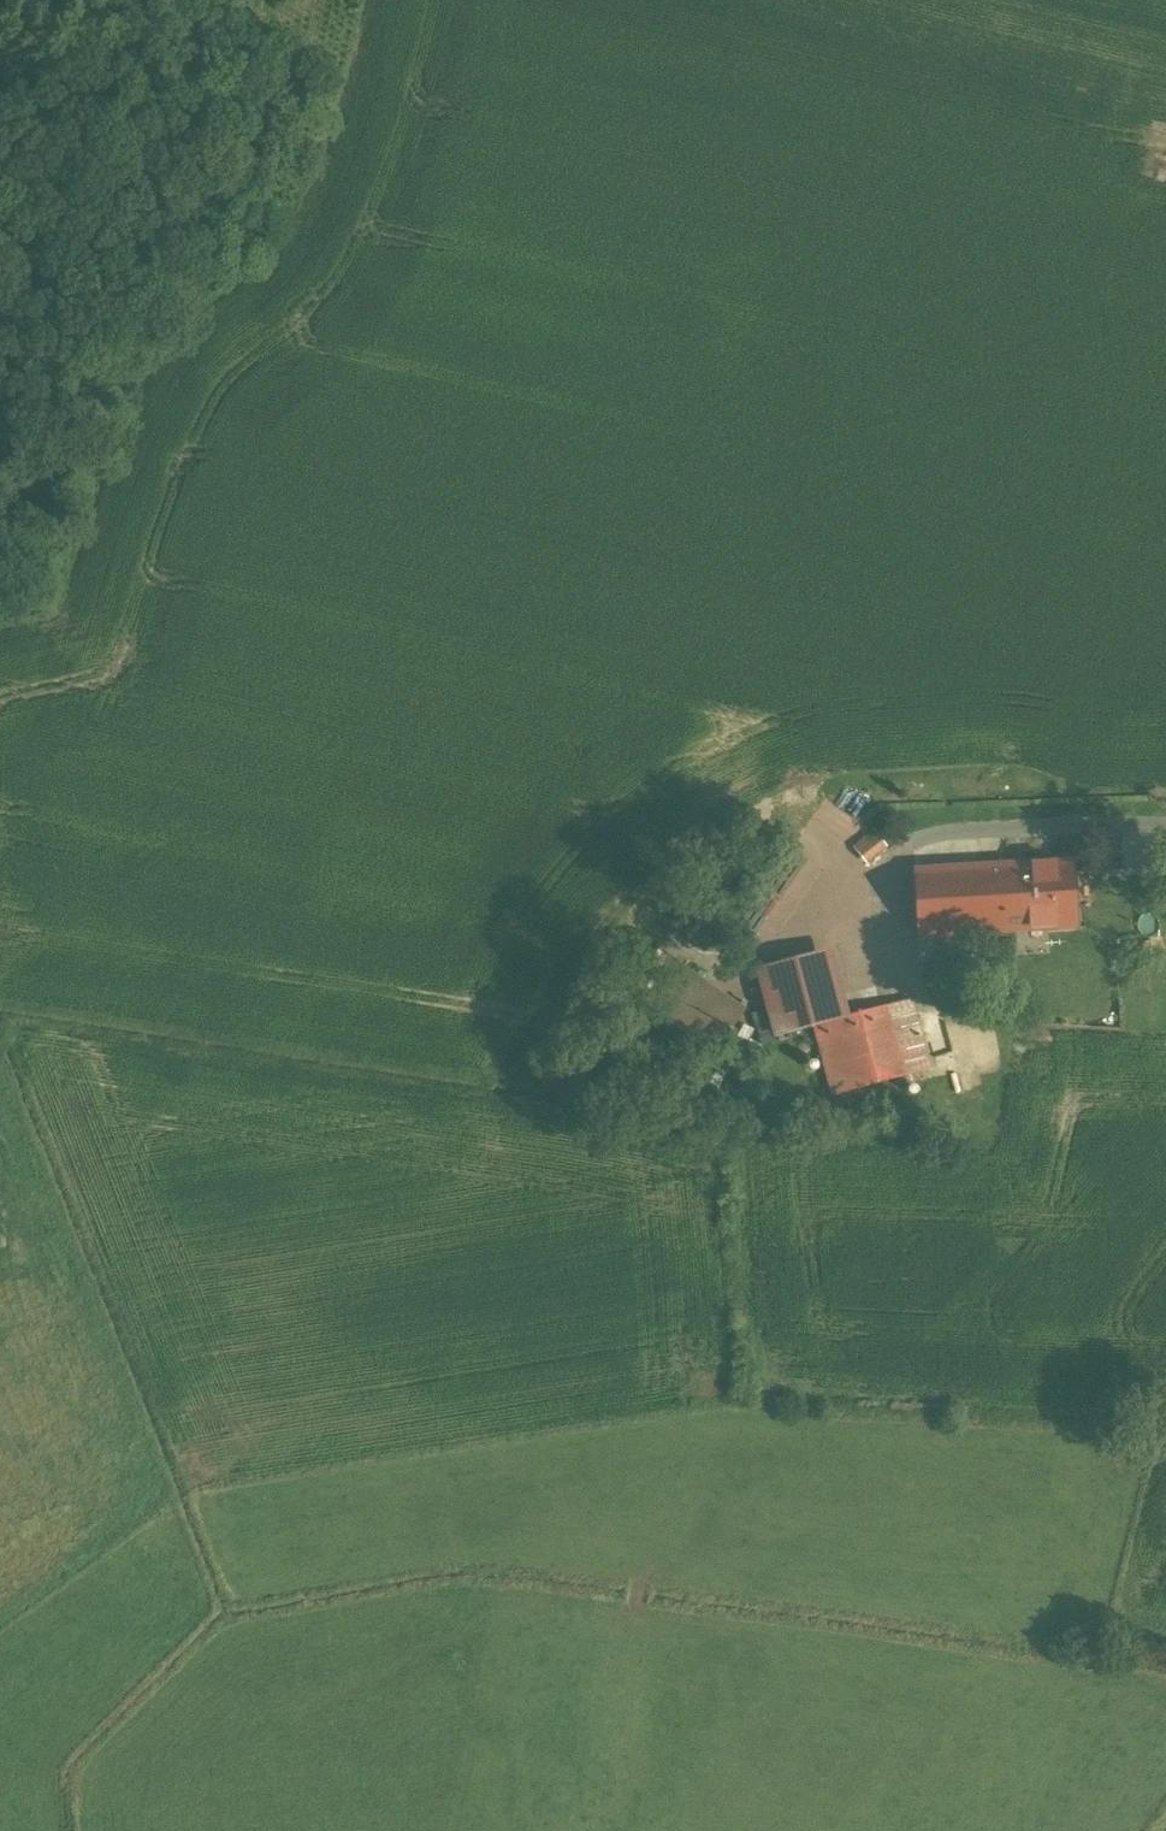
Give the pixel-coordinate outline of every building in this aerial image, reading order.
[(874,833),(855,848),(866,861),(885,846),(874,833)] [(1073,863),(1003,867),(1007,929),(1076,925),(1073,863)] [(1007,929),(1003,867),(915,873),(919,935),(1007,929)] [(813,1026),(850,1016),(830,946),(780,960),(784,974),(761,981),(776,1036),(813,1026)] [(850,1016),(813,1026),(831,1096),(930,1069),(911,999),(850,1016)]
